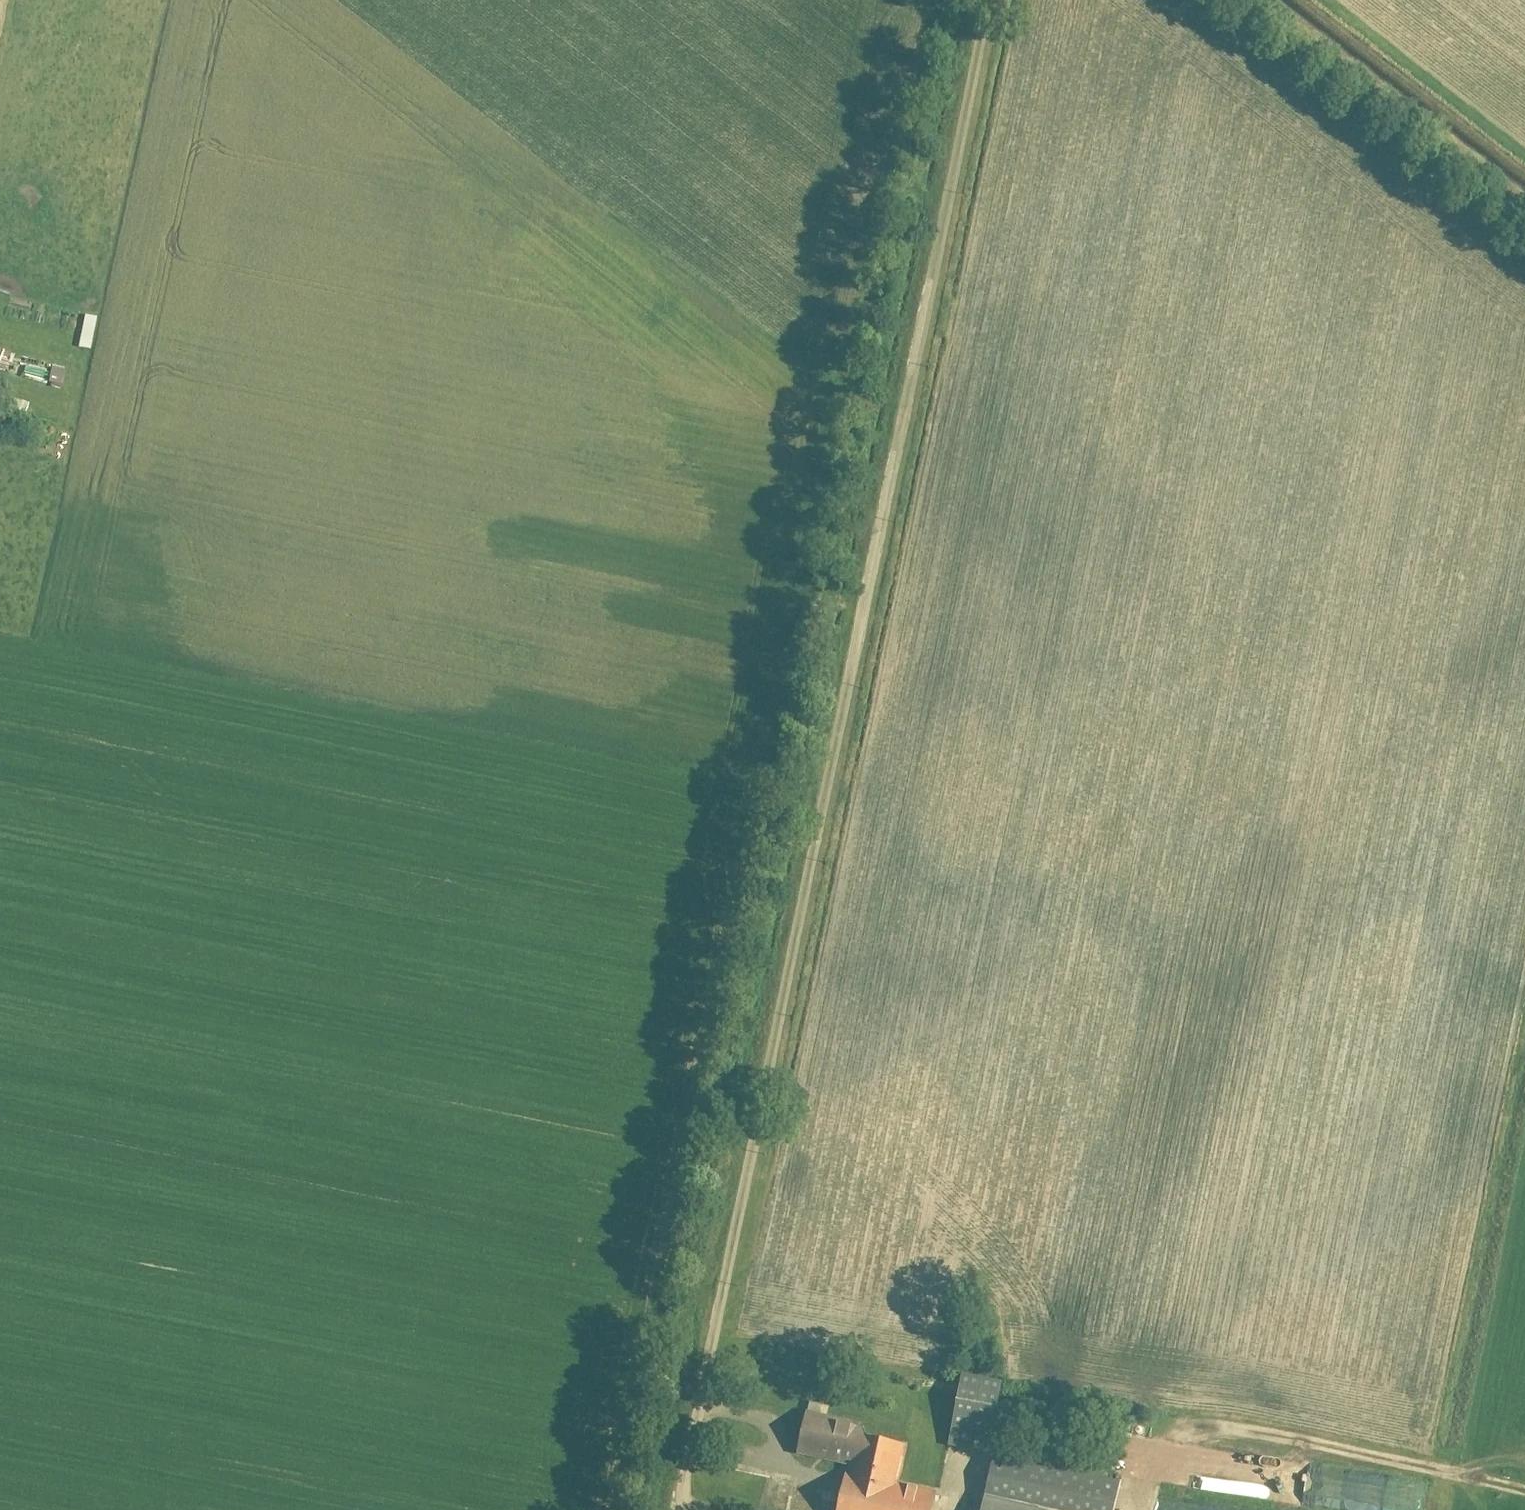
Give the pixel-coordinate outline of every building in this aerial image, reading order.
[(944,1430),(981,1438),(990,1398),(952,1390),(944,1430)] [(910,1437),(815,1420),(811,1442),(863,1452),(859,1476),(839,1472),(837,1485),(799,1478),(795,1501),(829,1506),(828,1509),(929,1509),(937,1468),(905,1462),(910,1437)] [(983,1509),(1036,1509),(985,1499),(983,1509)]
